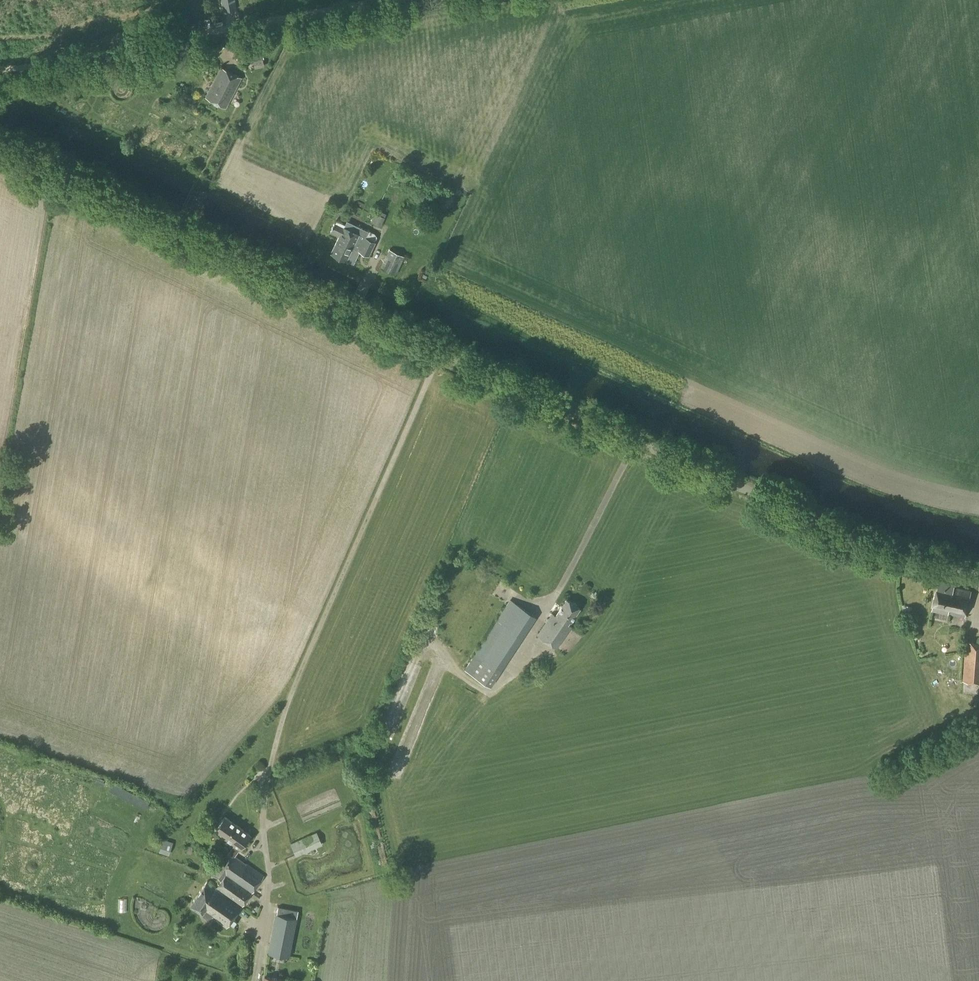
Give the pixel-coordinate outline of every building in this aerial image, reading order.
[(236,8),(235,0),(221,0),(223,11),(236,8)] [(213,83),(233,93),(241,78),(221,68),(213,83)] [(225,108),(233,93),(213,83),(205,98),(225,108)] [(381,226),(384,217),(374,213),(370,222),(381,226)] [(394,227),(397,218),(391,216),(388,224),(394,227)] [(331,254),(346,261),(352,248),(359,251),(358,251),(368,256),(375,242),(377,238),(374,235),(361,228),(358,235),(343,228),(345,225),(336,220),(330,232),(339,236),(331,254)] [(389,249),(381,267),(395,274),(404,256),(389,249)] [(965,618),(971,592),(954,588),(955,586),(939,582),(932,611),(965,618)] [(569,624),(580,607),(566,598),(555,615),(552,613),(538,634),(558,647),(572,626),(569,624)] [(490,687),(536,617),(510,600),(464,669),(490,687)] [(966,641),(963,681),(978,683),(978,642),(966,641)] [(397,738),(397,721),(384,721),(384,738),(397,738)] [(241,849),(251,835),(224,816),(216,828),(226,835),(224,838),(234,844),(211,875),(220,881),(215,889),(206,882),(190,905),(202,914),(204,911),(227,927),(230,923),(233,926),(236,922),(233,919),(263,876),(234,855),(239,848),(241,849)] [(89,840),(92,832),(82,828),(79,837),(89,840)] [(296,856),(322,844),(316,831),(289,843),(296,856)] [(163,839),(158,852),(168,855),(173,842),(163,839)] [(289,957),(298,911),(278,907),(276,914),(275,913),(267,953),(289,957)]
